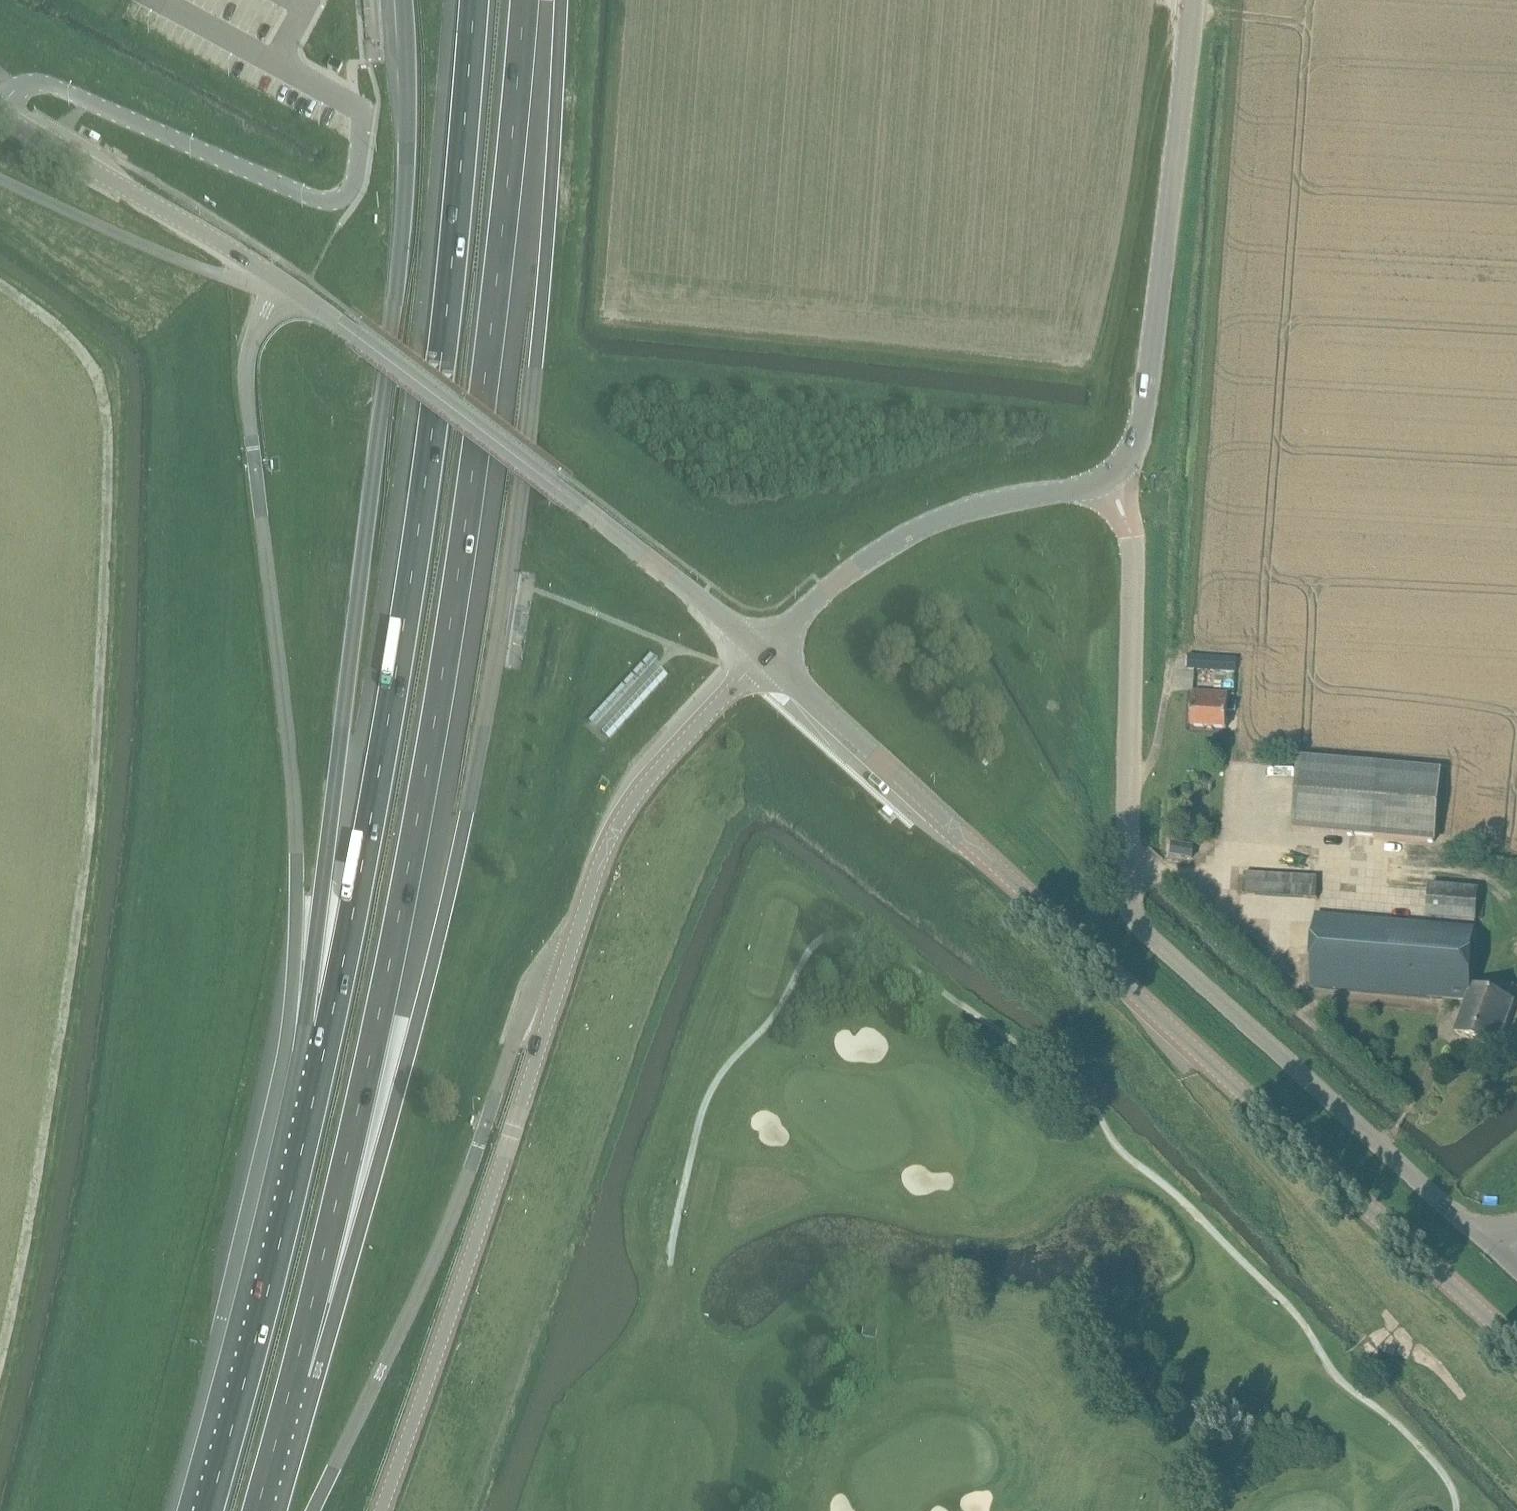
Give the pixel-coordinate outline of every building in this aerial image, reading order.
[(333,59),(328,68),(339,74),(344,65),(333,59)] [(1213,671),(1213,658),(1188,657),(1188,670),(1195,670),(1213,671)] [(1213,658),(1213,671),(1235,672),(1236,659),(1213,658)] [(1192,728),(1227,730),(1228,712),(1229,703),(1229,696),(1193,694),(1192,728)] [(1300,760),(1294,832),(1435,844),(1441,771),(1300,760)] [(1193,859),(1193,850),(1174,848),(1173,857),(1193,859)] [(1317,879),(1246,875),(1245,896),(1316,900),(1317,879)] [(1429,918),(1477,920),(1478,890),(1431,888),(1429,918)] [(1515,1004),(1508,1001),(1513,989),(1493,980),(1489,993),(1473,987),(1474,972),(1477,924),(1318,916),(1313,989),(1470,1002),(1457,1035),(1497,1051),(1515,1004)] [(878,1325),(867,1323),(865,1338),(875,1339),(878,1325)]
